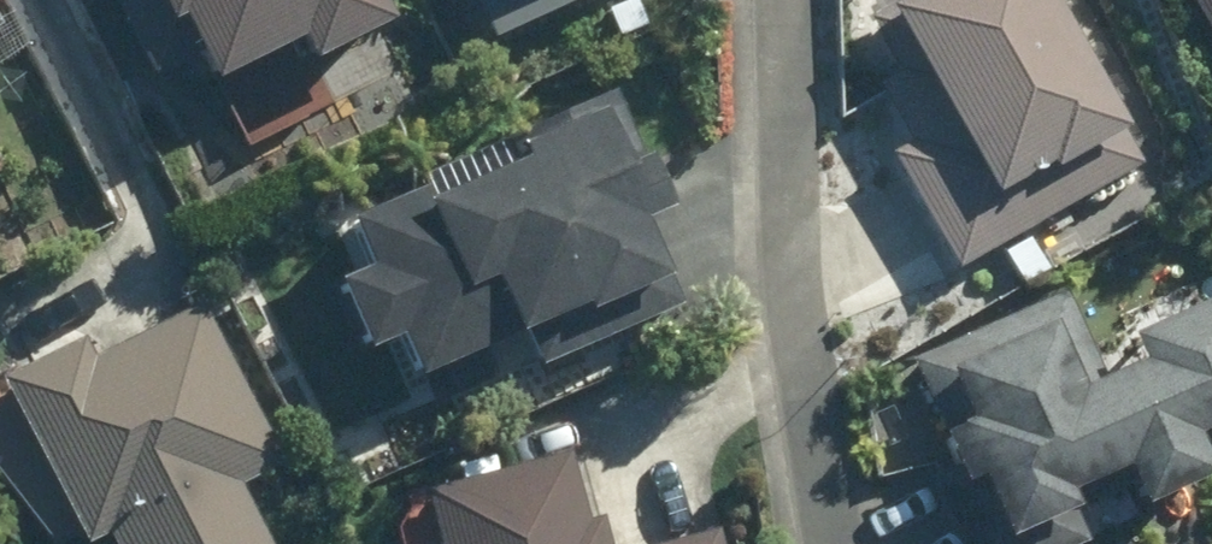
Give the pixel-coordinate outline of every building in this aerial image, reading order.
[(372,0),(127,0),(180,99),(372,0)] [(994,193),(1146,127),(1090,0),(909,0),(994,193)] [(16,108),(0,70),(0,115),(16,108)] [(321,244),(423,393),(656,234),(555,86),(321,244)] [(942,502),(1211,404),(1211,250),(892,366),(942,502)] [(15,349),(109,543),(344,543),(206,258),(15,349)] [(706,486),(507,543),(723,543),(706,486)]
